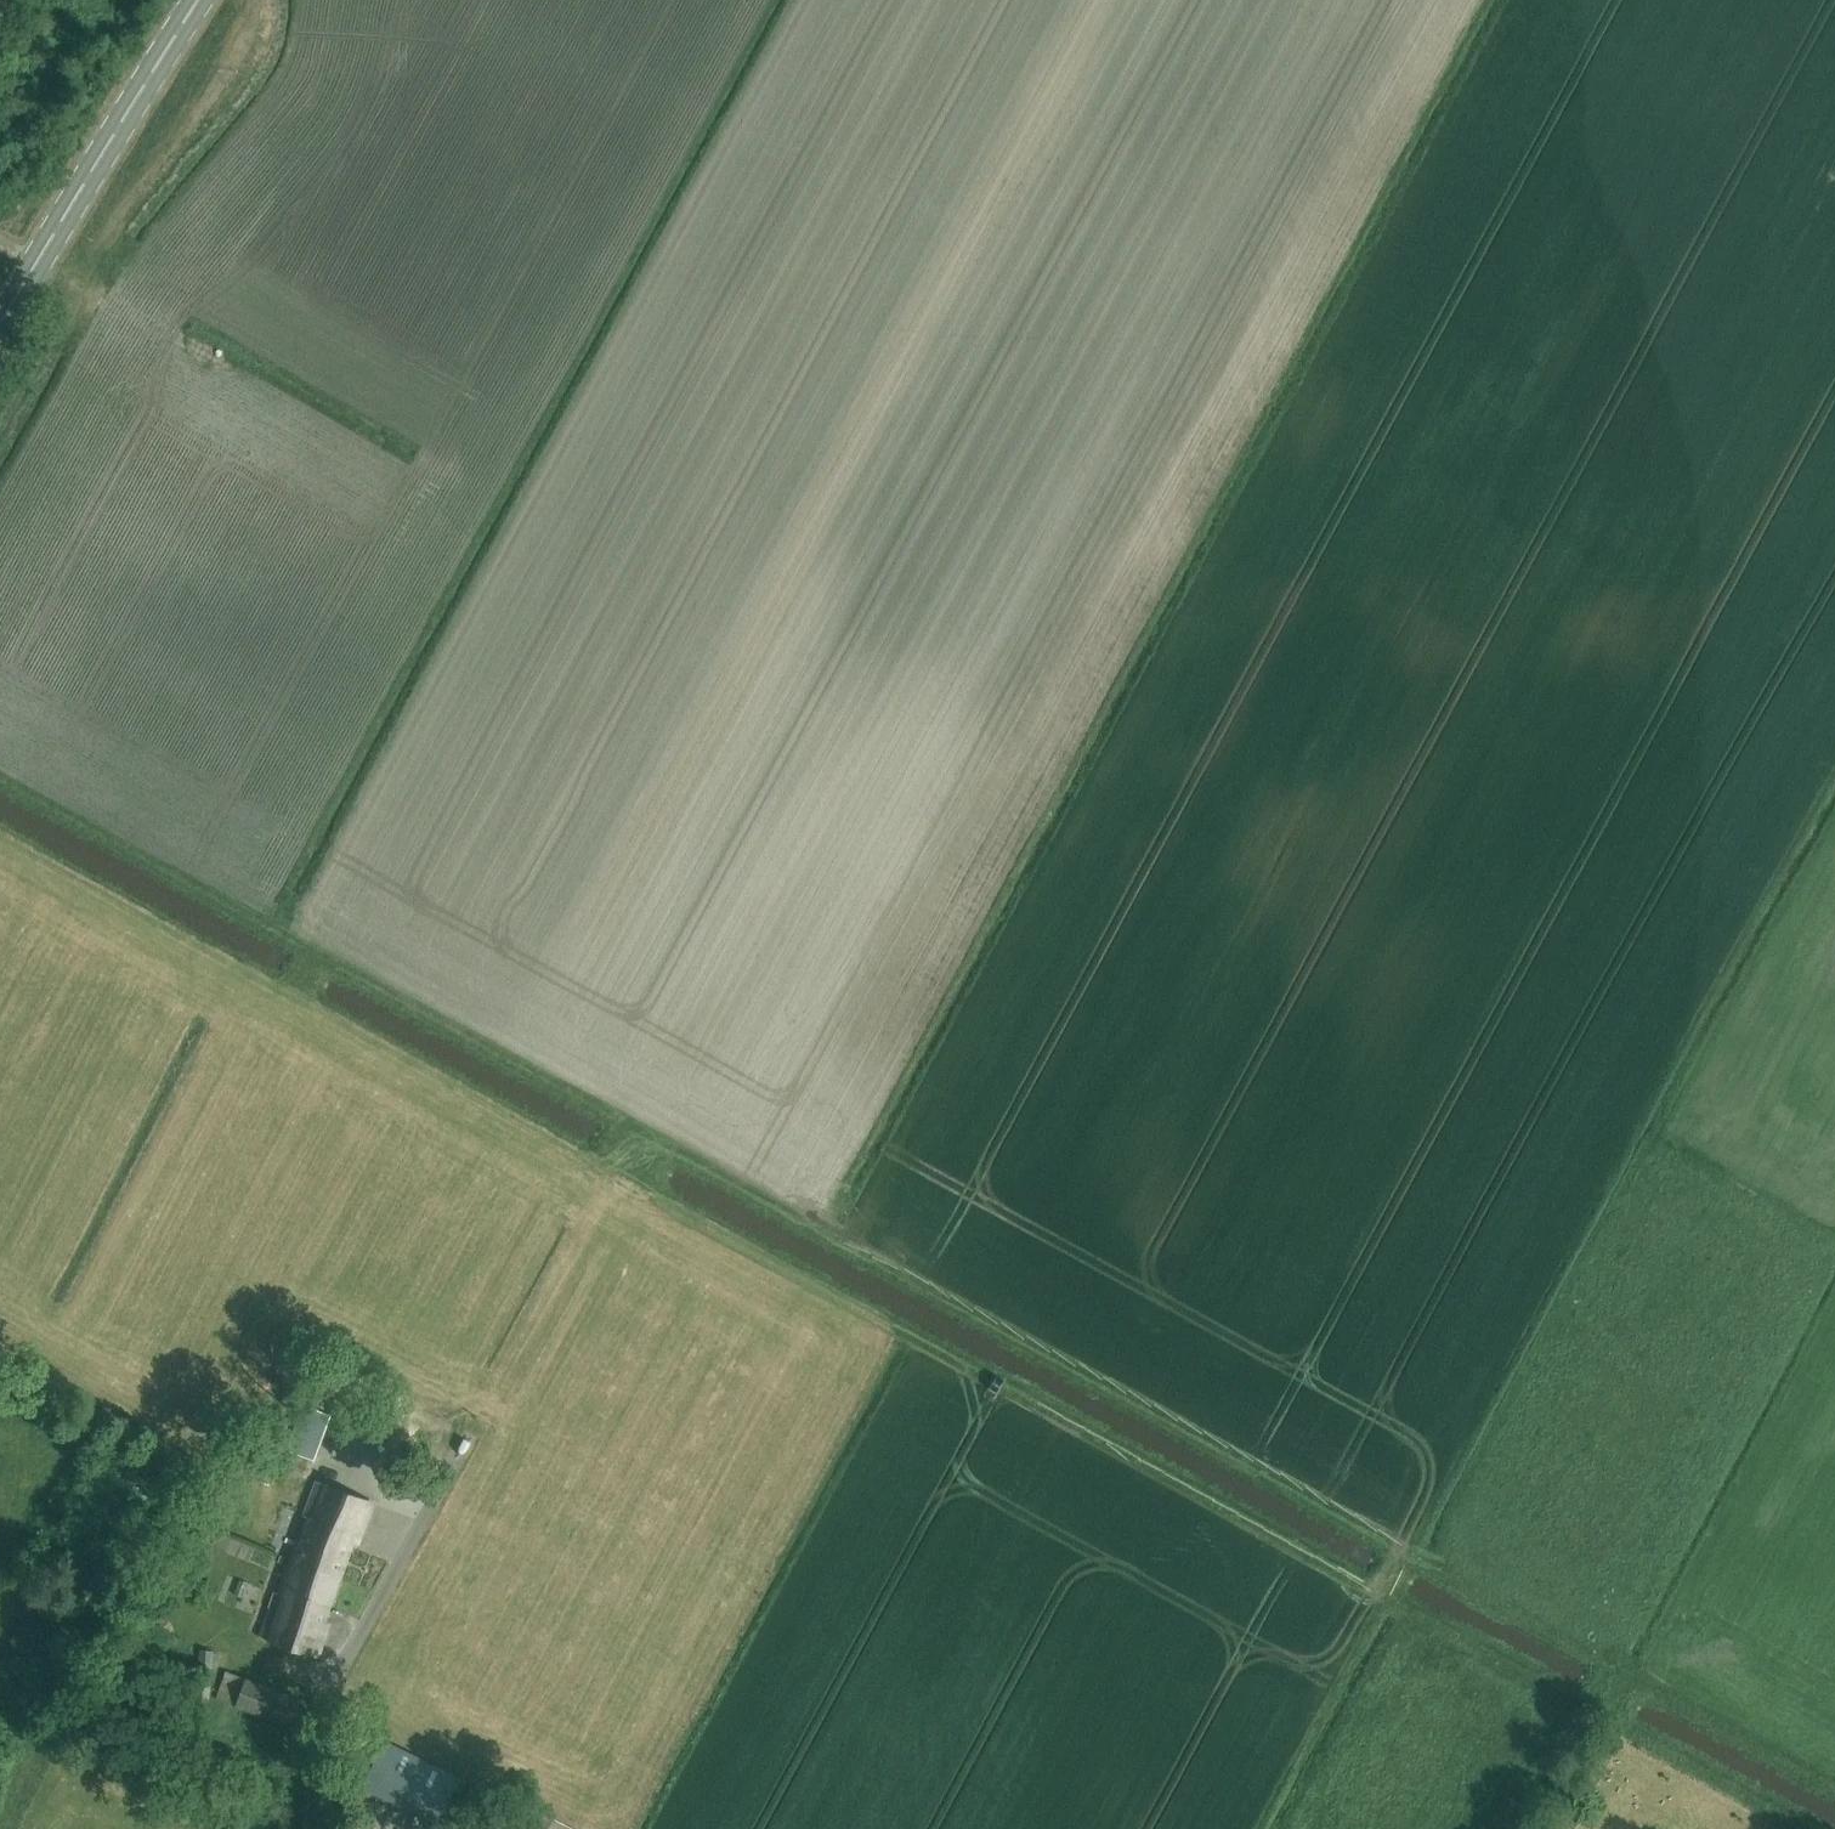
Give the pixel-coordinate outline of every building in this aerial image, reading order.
[(314,1461),(331,1416),(302,1405),(285,1450),(314,1461)] [(290,1559),(340,1577),(352,1542),(357,1544),(373,1503),(316,1481),(303,1516),(306,1517),(290,1559)] [(324,1622),(340,1577),(290,1559),(278,1594),(275,1593),(259,1636),(318,1658),(329,1624),(324,1622)] [(195,1702),(209,1704),(215,1651),(201,1650),(195,1702)] [(303,1701),(245,1679),(236,1706),(293,1727),(303,1701)] [(362,1704),(349,1697),(345,1696),(339,1707),(357,1715),(362,1704)] [(456,1777),(384,1741),(363,1784),(435,1819),(456,1777)]
